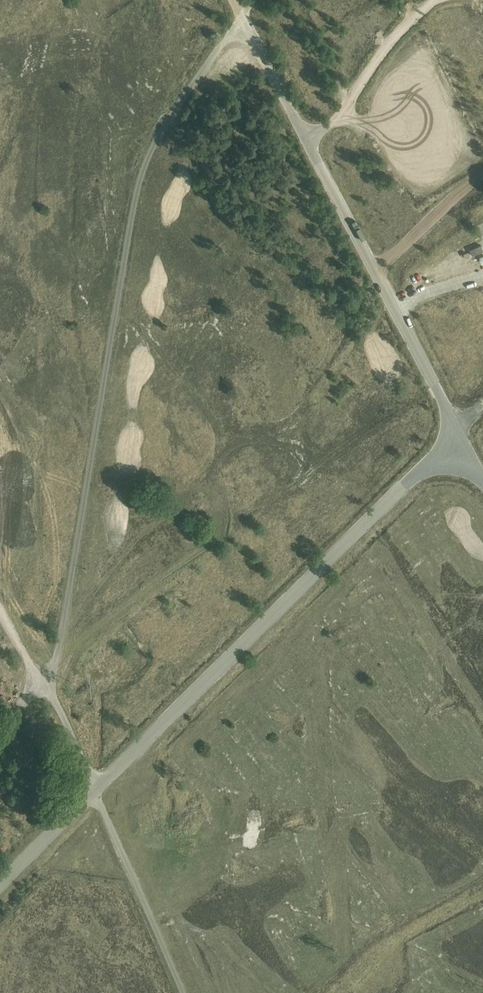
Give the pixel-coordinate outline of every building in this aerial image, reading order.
[(480,243),(469,247),(471,253),(482,249),(480,243)]
